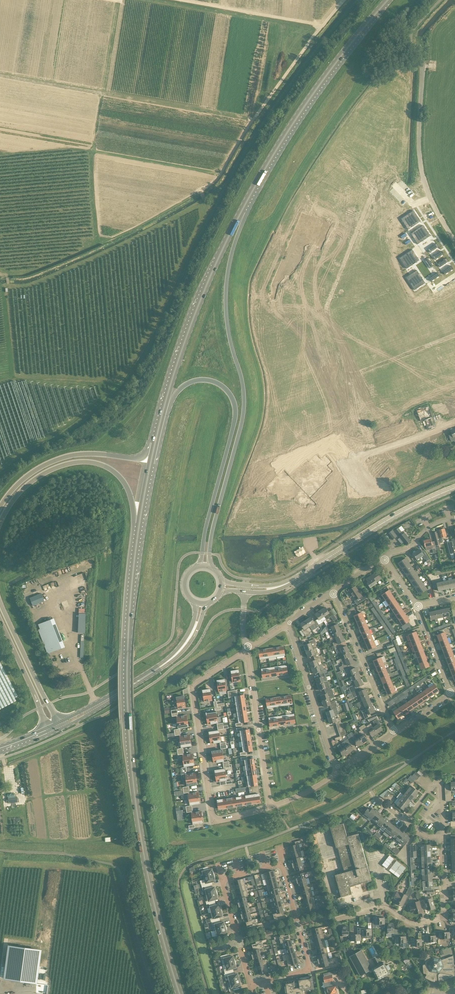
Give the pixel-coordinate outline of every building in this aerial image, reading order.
[(414,211),(401,219),(408,230),(421,221),(414,211)] [(423,225),(411,234),(418,244),(430,236),(423,225)] [(437,244),(428,249),(430,253),(439,247),(437,244)] [(412,250),(400,258),(407,269),(419,260),(412,250)] [(441,251),(433,257),(435,260),(444,254),(441,251)] [(428,258),(424,260),(430,268),(433,266),(428,258)] [(446,258),(438,264),(440,267),(448,262),(446,258)] [(451,266),(443,271),(445,275),(453,269),(451,266)] [(417,271),(406,278),(415,290),(425,283),(417,271)] [(437,272),(429,278),(431,281),(440,276),(437,272)] [(361,328),(371,327),(371,321),(374,321),(374,317),(367,317),(367,321),(361,322),(361,328)] [(371,327),(361,328),(362,334),(368,333),(368,337),(375,337),(375,332),(371,333),(371,327)] [(369,344),(362,344),(362,350),(365,350),(365,351),(369,351),(369,350),(372,350),(372,344),(376,344),(376,340),(368,340),(369,344)] [(371,375),(378,375),(378,371),(374,372),(374,366),(370,366),(370,365),(366,365),(366,366),(363,366),(364,373),(371,372),(371,375)] [(450,370),(444,373),(448,382),(454,379),(450,370)] [(367,390),(376,389),(375,384),(379,383),(379,379),(371,380),(372,384),(366,384),(367,390)] [(415,382),(409,383),(411,393),(417,392),(415,382)] [(382,384),(379,385),(380,393),(382,393),(383,399),(389,398),(388,388),(383,389),(382,384)] [(376,389),(367,390),(367,395),(372,395),(373,399),(380,398),(380,395),(376,395),(376,389)] [(440,408),(449,429),(453,428),(454,434),(454,402),(440,408)] [(413,418),(414,426),(417,425),(417,421),(423,420),(422,416),(423,416),(422,412),(421,412),(421,409),(414,411),(416,418),(413,418)] [(414,426),(413,418),(410,419),(409,413),(402,414),(404,423),(410,422),(411,426),(414,426)] [(404,423),(402,414),(397,415),(398,421),(394,422),(396,429),(400,428),(399,424),(404,423)] [(379,423),(386,430),(389,426),(392,428),(395,426),(389,421),(387,423),(383,419),(379,423)] [(386,430),(379,423),(375,428),(379,432),(377,434),(382,439),(384,436),(381,434),(386,430)] [(434,539),(436,546),(440,545),(439,539),(446,537),(444,529),(438,531),(438,532),(433,533),(434,539)] [(393,530),(389,533),(387,534),(392,540),(397,536),(393,530)] [(398,539),(401,544),(404,542),(406,546),(411,542),(411,541),(404,533),(400,537),(398,539)] [(425,547),(432,545),(431,539),(424,541),(425,547)] [(453,546),(452,541),(449,542),(449,539),(447,540),(447,542),(450,554),(451,559),(454,558),(453,554),(454,553),(453,546)] [(413,554),(417,559),(418,562),(419,562),(422,560),(422,559),(420,557),(422,556),(426,561),(429,559),(425,553),(423,554),(420,549),(413,554)] [(403,569),(410,564),(406,558),(398,563),(403,569)] [(407,576),(414,571),(410,564),(403,569),(407,576)] [(407,576),(411,582),(418,577),(414,571),(407,576)] [(381,578),(377,572),(366,579),(368,582),(367,583),(370,588),(377,583),(376,582),(381,578)] [(415,588),(423,583),(418,577),(411,582),(415,588)] [(427,589),(425,587),(423,583),(415,588),(419,594),(427,589)] [(355,600),(357,599),(359,603),(368,597),(366,593),(361,595),(355,586),(349,591),(355,600)] [(382,595),(385,600),(392,595),(389,590),(382,595)] [(32,606),(33,606),(44,601),(41,593),(29,598),(32,606)] [(392,595),(385,600),(389,605),(396,600),(392,595)] [(396,600),(389,605),(392,610),(399,605),(396,600)] [(396,615),(403,611),(399,605),(392,610),(396,615)] [(320,611),(326,620),(331,617),(333,621),(336,619),(331,610),(329,612),(325,607),(320,611)] [(318,619),(316,620),(320,626),(319,625),(323,622),(323,621),(326,619),(326,620),(320,611),(315,614),(318,619)] [(399,620),(406,616),(403,611),(396,615),(399,620)] [(438,621),(437,618),(435,611),(429,612),(431,620),(435,619),(436,622),(438,621)] [(356,622),(364,618),(362,612),(354,616),(356,622)] [(411,625),(408,622),(410,621),(406,616),(399,620),(403,626),(401,627),(404,630),(411,625)] [(305,620),(310,626),(312,625),(315,629),(320,626),(316,620),(314,621),(311,617),(305,620)] [(356,622),(359,627),(367,624),(364,618),(356,622)] [(65,647),(53,619),(41,623),(43,628),(38,630),(45,649),(51,647),(53,652),(65,647)] [(309,627),(310,626),(305,620),(300,624),(303,629),(301,630),(306,638),(310,635),(309,633),(310,632),(311,631),(309,627)] [(326,629),(329,634),(340,630),(337,624),(336,622),(325,626),(324,629),(324,630),(326,629)] [(367,624),(359,627),(361,633),(369,629),(367,624)] [(369,629),(361,633),(364,639),(371,635),(376,633),(374,627),(369,629)] [(330,641),(336,638),(342,636),(340,630),(329,634),(330,637),(329,638),(330,641)] [(410,641),(418,637),(416,632),(408,635),(410,641)] [(437,635),(439,641),(447,638),(445,632),(437,635)] [(364,639),(366,644),(374,641),(371,635),(364,639)] [(393,640),(395,646),(398,645),(402,644),(399,637),(398,635),(396,636),(396,638),(396,639),(393,640)] [(334,648),(335,648),(341,646),(340,643),(345,641),(342,636),(336,638),(337,641),(332,643),(333,646),(332,646),(331,647),(332,649),(334,648)] [(410,641),(412,646),(421,643),(418,637),(410,641)] [(447,638),(439,641),(441,647),(449,644),(447,638)] [(306,651),(316,648),(317,648),(316,645),(317,644),(315,639),(308,641),(309,644),(304,645),(306,651)] [(374,641),(366,644),(368,650),(376,647),(374,641)] [(421,643),(412,646),(415,652),(423,649),(421,643)] [(443,653),(452,649),(449,644),(441,647),(443,653)] [(275,648),(276,657),(285,655),(283,646),(275,648)] [(341,646),(335,648),(337,653),(341,652),(342,654),(349,651),(347,646),(342,648),(341,646)] [(393,652),(395,658),(398,657),(394,647),(389,649),(390,653),(393,652)] [(267,649),(268,658),(276,657),(275,648),(267,649)] [(316,648),(306,651),(308,657),(313,655),(314,658),(322,655),(319,656),(316,648)] [(260,659),(268,658),(267,649),(258,650),(260,659)] [(423,649),(415,652),(417,658),(425,655),(423,649)] [(443,653),(446,658),(454,655),(452,649),(443,653)] [(342,661),(345,660),(352,657),(349,651),(342,654),(344,657),(338,660),(339,662),(342,661)] [(311,668),(322,664),(318,666),(317,662),(321,661),(323,660),(322,655),(314,658),(315,660),(309,662),(311,668)] [(419,664),(427,660),(425,655),(417,658),(419,664)] [(446,658),(448,664),(454,661),(454,658),(454,655),(446,658)] [(341,671),(344,670),(350,667),(349,665),(354,663),(352,657),(345,660),(342,661),(343,664),(342,665),(342,666),(339,667),(340,671),(341,671)] [(373,661),(375,666),(383,663),(381,657),(373,661)] [(429,666),(427,660),(419,664),(421,669),(429,666)] [(383,663),(375,666),(378,672),(386,669),(383,663)] [(324,670),(322,664),(311,668),(313,674),(319,672),(320,674),(327,672),(326,669),(324,670)] [(278,667),(279,676),(287,674),(286,665),(278,667)] [(270,668),(271,677),(279,676),(278,667),(270,668)] [(350,667),(344,670),(346,675),(351,673),(352,676),(358,673),(359,673),(358,670),(357,670),(356,667),(351,669),(350,667)] [(262,678),(271,677),(270,668),(261,669),(262,678)] [(380,678),(388,674),(386,669),(378,672),(380,678)] [(238,670),(231,671),(233,682),(240,681),(238,670)] [(327,672),(320,674),(320,677),(315,678),(317,685),(324,682),(327,681),(326,676),(330,674),(329,671),(327,672)] [(361,679),(358,673),(352,676),(353,679),(348,681),(349,684),(354,682),(361,679)] [(383,683),(391,680),(388,674),(380,678),(383,683)] [(226,691),(224,679),(217,681),(219,692),(226,691)] [(349,687),(350,691),(351,692),(359,689),(358,687),(363,685),(361,679),(354,682),(355,684),(349,687)] [(383,683),(385,689),(393,686),(391,680),(383,683)] [(324,682),(317,685),(319,691),(324,689),(325,691),(330,689),(328,684),(325,685),(324,682)] [(429,687),(434,695),(439,691),(434,684),(429,687)] [(393,686),(385,689),(388,695),(395,692),(393,686)] [(424,691),(429,698),(434,695),(429,687),(424,691)] [(417,691),(419,694),(423,701),(429,698),(424,691),(422,688),(417,691)] [(203,698),(202,698),(202,702),(204,702),(211,701),(210,689),(202,690),(203,698)] [(320,695),(322,701),(329,699),(334,697),(331,689),(330,689),(325,691),(326,693),(320,695)] [(359,689),(351,692),(353,698),(360,695),(361,697),(368,695),(365,689),(360,691),(359,689)] [(237,693),(231,694),(231,697),(235,697),(235,702),(245,701),(244,695),(237,696),(237,693)] [(414,698),(418,705),(423,701),(419,694),(414,698)] [(291,695),(282,696),(284,705),(292,704),(291,695)] [(357,703),(358,705),(370,700),(368,695),(361,697),(362,701),(357,703)] [(176,697),(178,708),(185,707),(183,696),(176,697)] [(284,705),(282,696),(274,698),(275,707),(284,705)] [(267,708),(275,707),(274,698),(266,699),(267,708)] [(408,701),(413,708),(418,705),(414,698),(408,701)] [(330,705),(330,708),(336,706),(339,705),(338,703),(336,704),(335,700),(330,702),(329,699),(322,701),(324,707),(330,705)] [(366,709),(372,706),(370,700),(358,705),(359,708),(364,706),(366,709)] [(403,705),(408,712),(413,708),(408,701),(403,705)] [(398,708),(403,715),(408,712),(403,705),(398,708)] [(328,718),(335,716),(339,714),(336,706),(330,708),(331,710),(326,712),(328,718)] [(366,709),(361,711),(365,719),(367,718),(371,716),(370,714),(375,712),(374,709),(375,709),(374,706),(373,706),(372,706),(366,709)] [(398,719),(403,715),(398,708),(393,712),(398,719)] [(294,714),(285,715),(287,724),(295,723),(294,714)] [(287,724),(285,715),(277,717),(278,726),(287,724)] [(247,716),(236,718),(238,718),(239,723),(235,724),(236,727),(242,726),(241,723),(248,722),(247,716)] [(336,719),(335,716),(328,718),(330,724),(335,722),(336,725),(341,723),(339,718),(336,719)] [(270,727),(278,726),(277,717),(269,718),(270,727)] [(373,727),(377,733),(382,730),(381,727),(382,726),(377,719),(373,722),(376,726),(373,727)] [(373,727),(371,723),(368,725),(366,727),(364,724),(361,726),(367,734),(369,733),(372,737),(377,733),(373,727)] [(359,737),(363,743),(368,740),(365,735),(367,734),(361,726),(359,728),(360,730),(359,731),(361,735),(359,737)] [(241,736),(250,735),(249,730),(242,731),(242,728),(236,728),(237,731),(240,731),(241,736)] [(363,743),(359,737),(356,739),(351,732),(347,735),(349,738),(353,744),(355,742),(358,747),(363,743)] [(344,741),(342,743),(344,747),(348,753),(354,749),(351,745),(353,744),(349,738),(344,741)] [(344,747),(342,749),(340,744),(337,746),(340,750),(339,750),(343,757),(348,753),(344,747)] [(242,747),(243,752),(240,753),(241,756),(247,755),(246,752),(252,751),(252,745),(242,747)] [(247,757),(241,758),(241,761),(244,760),(245,766),(254,764),(254,759),(247,760),(247,757)] [(258,785),(249,787),(250,795),(254,794),(259,794),(258,785)] [(408,790),(416,797),(417,794),(416,793),(418,791),(412,786),(408,790)] [(404,795),(411,801),(413,798),(414,799),(416,797),(408,790),(404,795)] [(250,795),(241,797),(242,806),(251,804),(250,795)] [(411,801),(404,795),(400,800),(408,806),(410,804),(409,803),(411,801)] [(241,797),(232,798),(233,807),(242,806),(241,797)] [(232,798),(222,799),(224,809),(233,807),(232,798)] [(408,806),(400,800),(396,804),(394,802),(392,805),(399,811),(401,808),(403,810),(405,807),(406,808),(408,806)] [(367,819),(368,817),(371,819),(378,811),(375,809),(375,810),(372,808),(370,811),(368,809),(362,815),(367,819)] [(371,819),(376,823),(382,816),(379,814),(380,813),(378,811),(371,819)] [(382,816),(376,823),(381,827),(387,819),(385,817),(384,818),(382,816)] [(385,831),(391,823),(388,821),(389,820),(387,819),(381,827),(385,831)] [(385,831),(390,834),(397,826),(394,824),(393,825),(391,823),(385,831)] [(350,887),(371,881),(358,834),(347,837),(343,824),(330,827),(336,848),(337,848),(344,873),(335,875),(341,897),(352,894),(350,887)] [(400,831),(398,829),(399,828),(397,826),(390,834),(395,838),(400,831)] [(400,831),(395,838),(394,840),(395,841),(396,839),(400,842),(406,834),(404,832),(403,833),(400,831)] [(406,834),(400,842),(404,846),(410,839),(407,837),(408,836),(406,834)] [(290,851),(290,854),(301,851),(299,844),(301,844),(301,841),(295,842),(296,845),(289,847),(290,851)] [(301,851),(290,854),(291,856),(292,856),(293,860),(300,858),(302,857),(301,851)] [(394,859),(389,855),(382,865),(387,868),(394,859)] [(293,860),(291,860),(293,866),(302,863),(300,858),(293,860)] [(397,861),(389,870),(399,878),(406,868),(397,861)] [(302,863),(293,866),(294,872),(303,869),(302,863)] [(204,875),(205,878),(215,875),(214,874),(214,873),(213,872),(212,870),(206,871),(206,868),(200,870),(202,876),(204,875)] [(264,874),(265,879),(276,876),(275,874),(274,874),(273,871),(264,874)] [(297,881),(306,879),(304,873),(295,875),(297,881)] [(201,882),(203,888),(208,886),(208,883),(215,881),(215,879),(215,878),(215,877),(215,876),(215,875),(205,878),(205,880),(201,882)] [(276,876),(265,879),(267,885),(277,883),(276,879),(276,876)] [(235,887),(245,884),(244,879),(234,882),(235,885),(234,885),(235,887)] [(299,887),(300,887),(307,885),(307,884),(306,879),(297,881),(299,887)] [(426,890),(432,890),(432,887),(433,887),(433,883),(432,884),(432,881),(423,881),(423,890),(426,890)] [(271,891),(279,888),(278,886),(277,883),(267,885),(269,891),(271,891)] [(236,890),(237,893),(247,891),(245,884),(235,887),(235,890),(236,890)] [(300,887),(301,891),(300,891),(301,893),(311,890),(310,887),(313,887),(312,884),(310,884),(307,884),(307,885),(300,887)] [(209,889),(208,886),(203,888),(204,891),(205,896),(207,896),(218,893),(217,892),(217,891),(216,890),(215,887),(209,889)] [(409,898),(413,891),(409,886),(405,895),(401,893),(400,894),(397,892),(394,898),(397,899),(396,903),(402,906),(406,897),(409,898)] [(279,888),(271,891),(273,897),(281,895),(280,888),(279,888)] [(311,890),(301,893),(302,896),(302,895),(303,899),(313,897),(311,890)] [(247,891),(237,893),(238,897),(237,897),(238,899),(246,897),(248,897),(247,891)] [(218,893),(207,896),(209,901),(207,902),(207,905),(213,904),(212,901),(218,899),(217,897),(218,897),(218,896),(218,895),(218,894),(218,893)] [(281,895),(273,897),(274,903),(283,901),(281,895)] [(246,897),(238,899),(237,899),(239,906),(248,904),(246,897)] [(313,897),(303,899),(304,903),(304,904),(304,906),(315,903),(313,897)] [(427,910),(434,909),(431,898),(425,900),(427,910)] [(415,914),(422,912),(419,901),(412,902),(413,906),(410,907),(411,912),(415,911),(415,914)] [(315,903),(304,906),(305,908),(306,908),(307,912),(316,910),(316,909),(319,909),(318,906),(316,906),(315,903)] [(213,904),(207,905),(208,908),(211,908),(212,913),(222,910),(222,909),(221,908),(221,907),(220,907),(220,905),(214,906),(213,904)] [(222,910),(212,913),(214,919),(211,919),(212,922),(218,921),(217,918),(223,916),(222,914),(223,914),(223,913),(223,912),(222,911),(222,910)] [(279,913),(277,913),(273,914),(272,915),(272,917),(274,917),(275,919),(270,921),(270,923),(281,920),(281,919),(285,918),(283,913),(283,912),(279,913)] [(252,920),(251,914),(242,916),(244,923),(246,922),(252,920)] [(385,925),(388,925),(388,923),(387,919),(385,919),(385,918),(377,918),(377,917),(374,917),(374,921),(375,921),(375,925),(378,924),(378,927),(385,927),(385,925)] [(252,920),(246,922),(248,928),(252,927),(252,928),(263,925),(262,923),(257,924),(256,919),(252,920)] [(218,921),(212,922),(213,926),(214,931),(217,930),(227,928),(227,927),(226,926),(226,925),(225,924),(224,922),(219,924),(218,921)] [(364,928),(361,928),(361,932),(362,932),(362,935),(368,935),(368,937),(368,938),(371,938),(372,937),(372,935),(371,923),(368,923),(368,929),(364,929),(364,928)] [(388,923),(388,925),(388,934),(392,933),(392,935),(395,934),(395,936),(399,936),(398,929),(395,929),(395,930),(394,930),(394,923),(388,923)] [(313,936),(323,934),(321,927),(312,930),(313,934),(312,934),(313,936)] [(215,937),(216,940),(223,938),(222,935),(227,934),(227,932),(227,931),(227,930),(227,929),(227,928),(217,930),(214,931),(216,937),(215,937)] [(350,933),(350,937),(351,937),(351,941),(361,940),(361,932),(361,928),(357,928),(358,934),(354,934),(353,933),(350,933)] [(422,945),(422,941),(421,941),(421,935),(421,933),(418,933),(419,939),(415,939),(414,938),(411,938),(411,942),(412,942),(412,946),(417,945),(417,946),(417,947),(418,948),(419,948),(420,948),(421,948),(421,947),(422,946),(422,945)] [(285,934),(274,937),(275,940),(280,938),(281,943),(285,942),(291,940),(289,935),(285,936),(285,934)] [(314,939),(315,943),(325,940),(323,934),(313,936),(313,939),(314,939)] [(421,941),(422,941),(425,941),(425,944),(429,944),(429,942),(436,942),(436,937),(436,935),(429,936),(429,935),(421,935),(421,941)] [(395,936),(395,939),(396,939),(396,943),(401,943),(401,947),(406,947),(410,947),(409,941),(407,941),(406,936),(399,937),(399,936),(395,936)] [(263,948),(264,948),(262,943),(267,942),(267,939),(256,942),(257,943),(252,945),(254,950),(260,949),(263,948)] [(295,946),(294,940),(291,940),(285,942),(287,948),(295,946)] [(325,940),(315,943),(316,946),(315,947),(316,949),(326,946),(325,940)] [(326,946),(316,949),(317,951),(318,955),(317,955),(317,956),(328,953),(326,946)] [(253,958),(262,955),(260,949),(254,950),(251,951),(253,958)] [(362,949),(349,956),(360,976),(372,969),(362,949)] [(287,960),(298,957),(297,955),(296,955),(295,952),(288,954),(286,954),(287,960)] [(328,953),(317,956),(319,961),(330,958),(328,953)] [(226,965),(236,962),(236,961),(236,960),(235,959),(235,958),(234,959),(234,956),(228,958),(227,955),(218,957),(219,960),(222,960),(225,959),(226,965)] [(452,973),(454,973),(453,956),(441,960),(441,958),(433,957),(432,958),(429,956),(429,955),(428,955),(426,956),(425,959),(425,960),(425,961),(425,964),(423,964),(423,965),(423,972),(424,973),(426,973),(426,975),(425,976),(425,977),(425,978),(433,982),(434,982),(435,981),(436,981),(439,981),(439,982),(453,977),(452,973)] [(0,983),(0,993),(12,993),(30,993),(35,960),(3,956),(0,983)] [(377,956),(372,958),(376,965),(378,964),(379,965),(380,964),(383,971),(382,971),(385,976),(390,973),(388,970),(390,969),(388,964),(386,966),(384,962),(381,963),(377,956)] [(298,960),(298,957),(287,960),(289,966),(299,964),(298,960)] [(330,958),(319,961),(320,967),(326,966),(327,969),(332,967),(330,958)] [(257,968),(267,966),(266,960),(263,960),(256,963),(257,966),(256,966),(257,968)] [(236,962),(226,965),(223,965),(224,971),(225,971),(226,974),(232,972),(231,969),(237,968),(236,966),(237,965),(237,964),(236,962)] [(377,966),(372,968),(378,980),(385,976),(382,971),(383,971),(380,964),(379,965),(378,964),(376,965),(377,966)] [(269,972),(267,966),(257,968),(257,971),(258,971),(259,974),(269,972)] [(324,973),(325,976),(324,977),(326,988),(327,992),(326,992),(326,993),(337,993),(336,986),(330,987),(329,981),(334,980),(332,975),(337,974),(337,971),(324,973)] [(226,980),(229,979),(230,982),(241,979),(241,978),(240,978),(240,977),(240,976),(239,976),(238,974),(235,975),(233,975),(232,972),(226,974),(224,974),(225,977),(226,980)] [(284,982),(286,993),(305,993),(304,990),(314,989),(312,976),(297,978),(297,980),(284,982)] [(228,983),(230,991),(234,990),(236,990),(236,987),(241,985),(241,983),(241,982),(241,981),(241,980),(241,979),(230,982),(228,983)]
